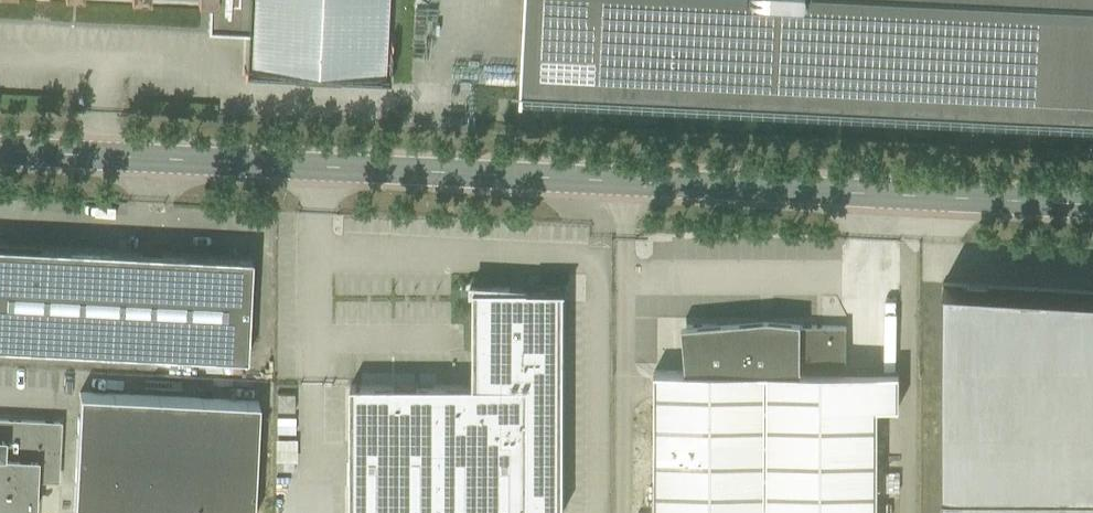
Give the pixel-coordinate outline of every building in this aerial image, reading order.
[(207,34),(252,36),(250,69),(387,75),(387,74),(383,74),(387,0),(209,0),(207,34)] [(603,0),(526,0),(521,98),(524,98),(524,88),(598,92),(603,0)] [(598,92),(1092,116),(1092,0),(603,0),(598,92)] [(158,352),(246,357),(251,256),(163,252),(0,243),(0,344),(158,352)] [(943,512),(1092,512),(1092,291),(944,283),(943,283),(943,512)] [(564,289),(566,289),(566,288),(525,288),(525,284),(513,284),(513,288),(470,288),(470,289),(474,289),(474,311),(473,384),(453,384),(352,385),(351,512),(564,512),(564,289)] [(846,325),(777,325),(777,330),(756,330),(756,325),(687,325),(687,370),(655,370),(654,512),(878,512),(878,371),(846,371),(846,325)] [(80,392),(74,512),(95,512),(254,512),(259,401),(80,392)] [(35,485),(36,479),(57,480),(58,457),(60,421),(0,418),(0,512),(3,512),(5,512),(34,512),(35,485)]
